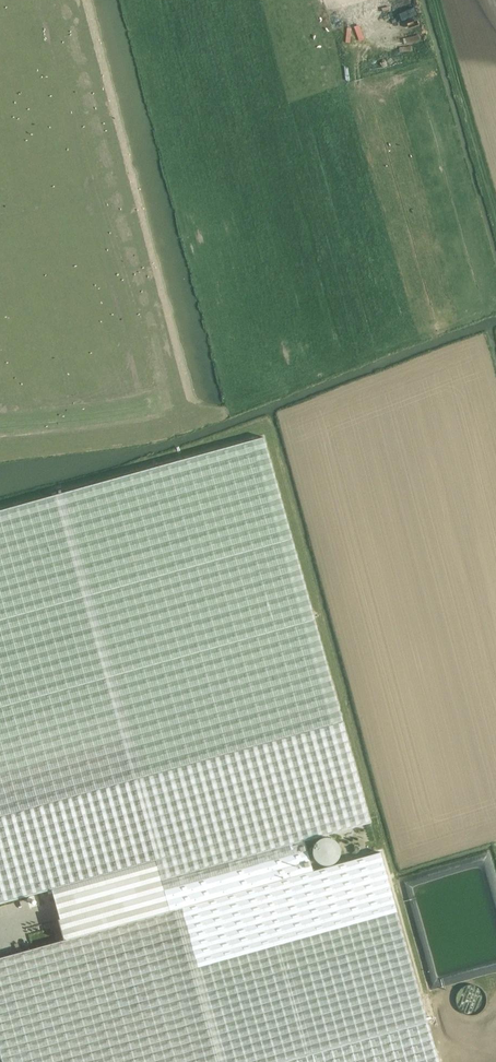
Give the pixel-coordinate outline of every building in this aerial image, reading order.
[(333,29),(339,27),(335,12),(329,14),(333,29)] [(348,63),(344,47),(339,48),(343,64),(348,63)] [(350,67),(368,66),(367,52),(349,53),(350,67)] [(63,940),(313,871),(304,841),(372,822),(264,436),(0,510),(0,904),(51,889),(60,920),(57,921),(63,940)] [(325,865),(327,865),(329,865),(330,865),(332,864),(333,864),(334,863),(336,862),(337,861),(338,859),(339,858),(339,856),(340,855),(340,853),(340,852),(340,850),(340,849),(340,847),(339,846),(338,844),(337,843),(336,842),(335,841),(334,840),(332,839),(331,838),(329,838),(328,838),(326,837),(325,838),(323,838),(322,838),(320,839),(319,840),(317,841),(316,842),(315,843),(314,844),(314,846),(313,847),(313,849),(312,850),(312,852),(312,853),(313,855),(313,856),(314,858),(315,859),(316,860),(317,862),(318,863),(319,864),(321,864),(322,865),(324,865),(325,865)] [(0,957),(0,1055),(2,1061),(440,1061),(380,852),(313,871),(63,940),(0,957)] [(486,1000),(486,997),(485,994),(484,992),(482,989),(480,987),(477,986),(472,984),(470,984),(466,985),(463,987),(460,988),(459,991),(457,993),(456,996),(456,999),(456,1003),(456,1005),(458,1008),(460,1010),(462,1012),(464,1013),(470,1015),(472,1015),(475,1014),(478,1013),(481,1011),(483,1009),(485,1006),(486,1003),(486,1000)]
